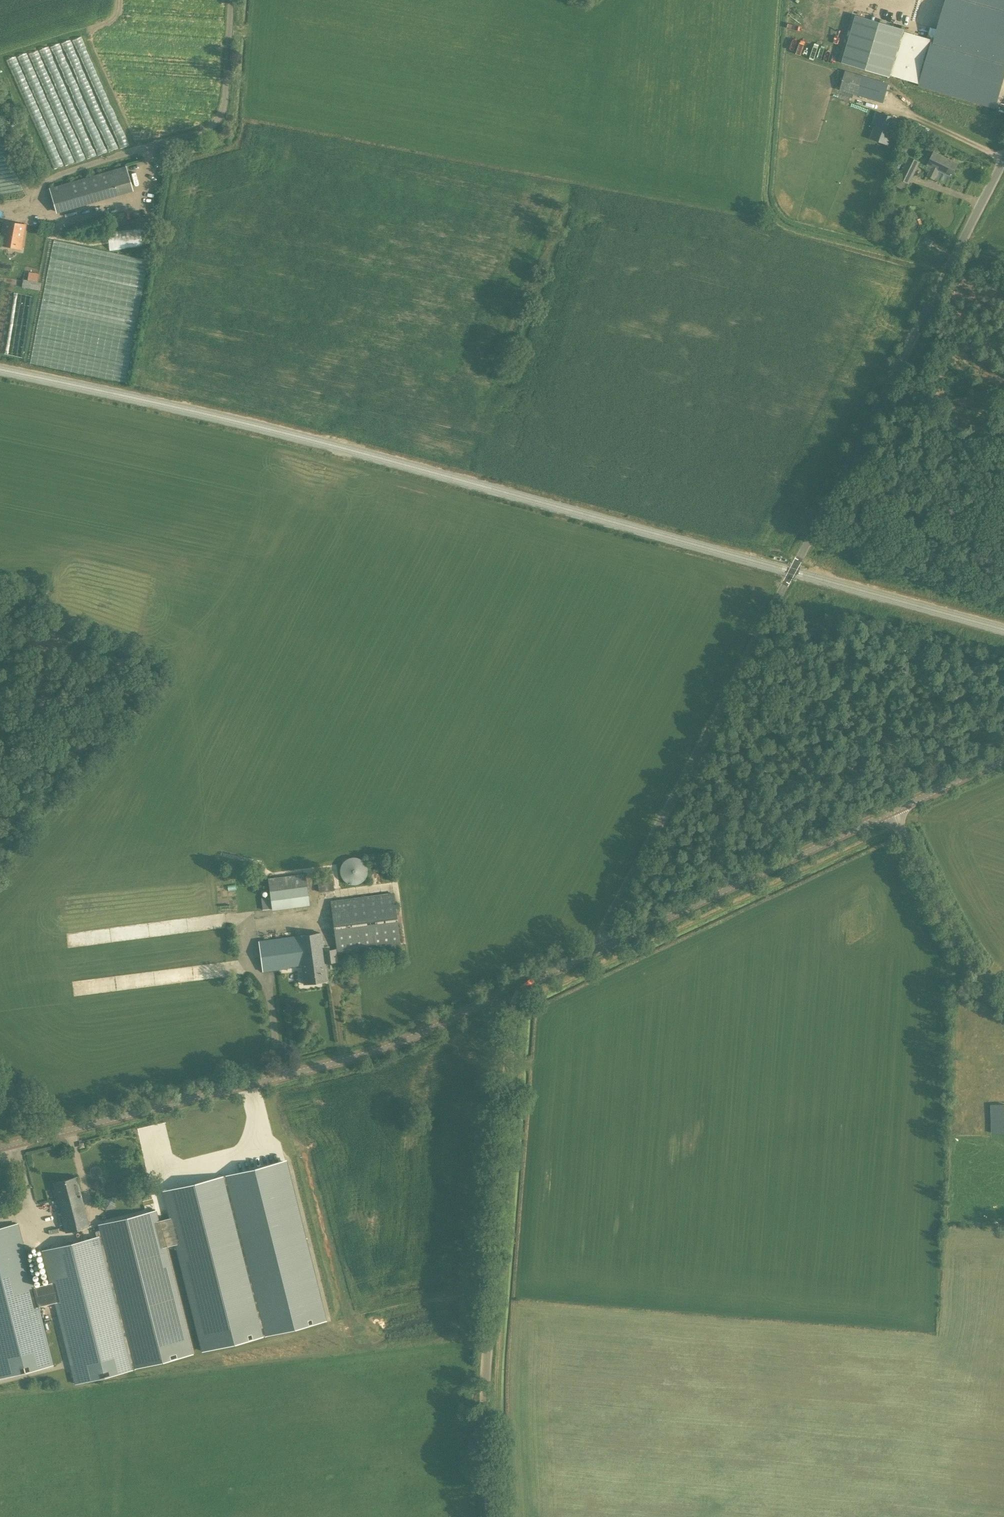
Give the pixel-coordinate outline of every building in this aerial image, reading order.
[(918,86),(995,109),(995,108),(1003,78),(1003,0),(946,0),(937,29),(930,27),(926,38),(932,40),(919,84),(918,86)] [(890,76),(919,84),(932,40),(903,31),(904,29),(856,15),(842,64),(890,78),(890,76)] [(865,77),(845,71),(839,90),(859,96),(865,77)] [(878,120),(876,125),(874,132),(889,137),(896,118),(878,112),(875,119),(878,120)] [(934,179),(938,170),(951,177),(957,164),(934,153),(926,169),(930,171),(928,176),(934,179)] [(909,185),(920,162),(908,156),(898,178),(909,185)] [(56,212),(132,190),(125,166),(49,189),(56,212)] [(25,225),(4,221),(0,243),(0,246),(21,250),(25,225)] [(40,290),(41,282),(32,280),(23,279),(21,287),(31,289),(40,290)] [(27,335),(31,295),(18,294),(14,333),(27,335)] [(360,856),(338,863),(345,886),(367,878),(360,856)] [(318,892),(334,889),(331,873),(316,876),(318,892)] [(262,910),(272,909),(272,910),(309,905),(305,874),(268,879),(270,897),(261,898),(262,910)] [(330,901),(337,955),(400,946),(393,893),(330,901)] [(301,965),(303,983),(304,983),(327,980),(325,963),(337,961),(335,949),(323,951),(321,933),(296,936),(258,941),(262,971),(288,968),(287,967),(301,965)] [(991,1124),(991,1133),(1003,1133),(1003,1123),(991,1124)] [(170,1156),(171,1169),(180,1168),(180,1156),(170,1156)] [(284,1160),(162,1190),(169,1218),(176,1244),(203,1351),(324,1321),(284,1160)] [(66,1233),(89,1227),(77,1177),(53,1183),(66,1233)] [(50,1283),(33,1287),(38,1307),(55,1303),(56,1308),(60,1321),(75,1382),(76,1384),(123,1371),(134,1369),(136,1368),(192,1354),(164,1247),(176,1244),(169,1218),(158,1221),(155,1210),(99,1224),(102,1236),(101,1236),(42,1251),(50,1283)] [(53,1365),(43,1326),(40,1312),(38,1307),(33,1287),(18,1224),(0,1228),(0,1378),(53,1365)]
